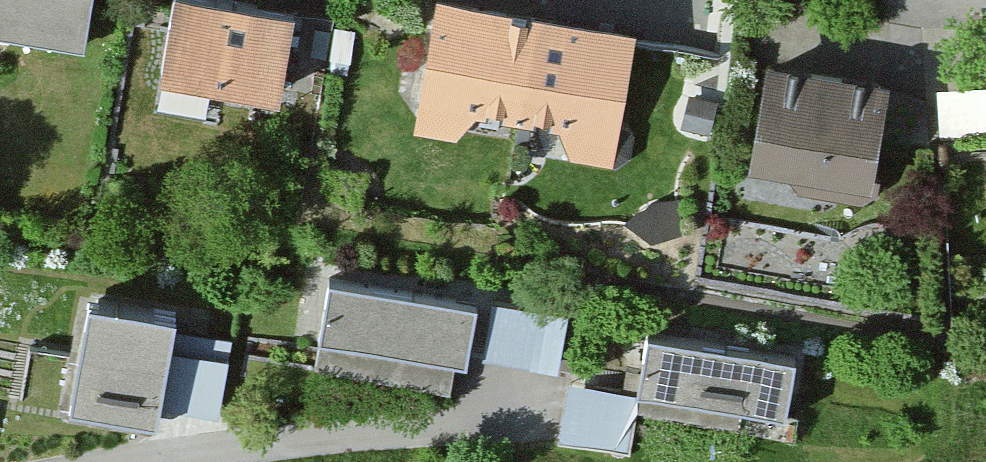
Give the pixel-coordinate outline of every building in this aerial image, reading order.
[(68,57),(78,0),(0,0),(0,45),(68,57)] [(268,24),(150,2),(135,84),(253,106),(268,24)] [(482,19),(420,9),(401,134),(458,142),(461,120),(551,133),(546,162),(600,170),(620,39),(568,33),(482,19)] [(870,94),(748,73),(732,174),(791,183),(789,195),(866,208),(873,171),(858,168),(870,94)] [(462,309),(308,289),(300,356),(454,375),(462,309)] [(148,318),(61,308),(49,416),(136,426),(148,318)] [(560,322),(483,315),(478,372),(555,380),(560,322)] [(788,368),(633,343),(623,403),(779,428),(788,368)] [(620,399),(563,392),(557,446),(613,453),(620,399)]
